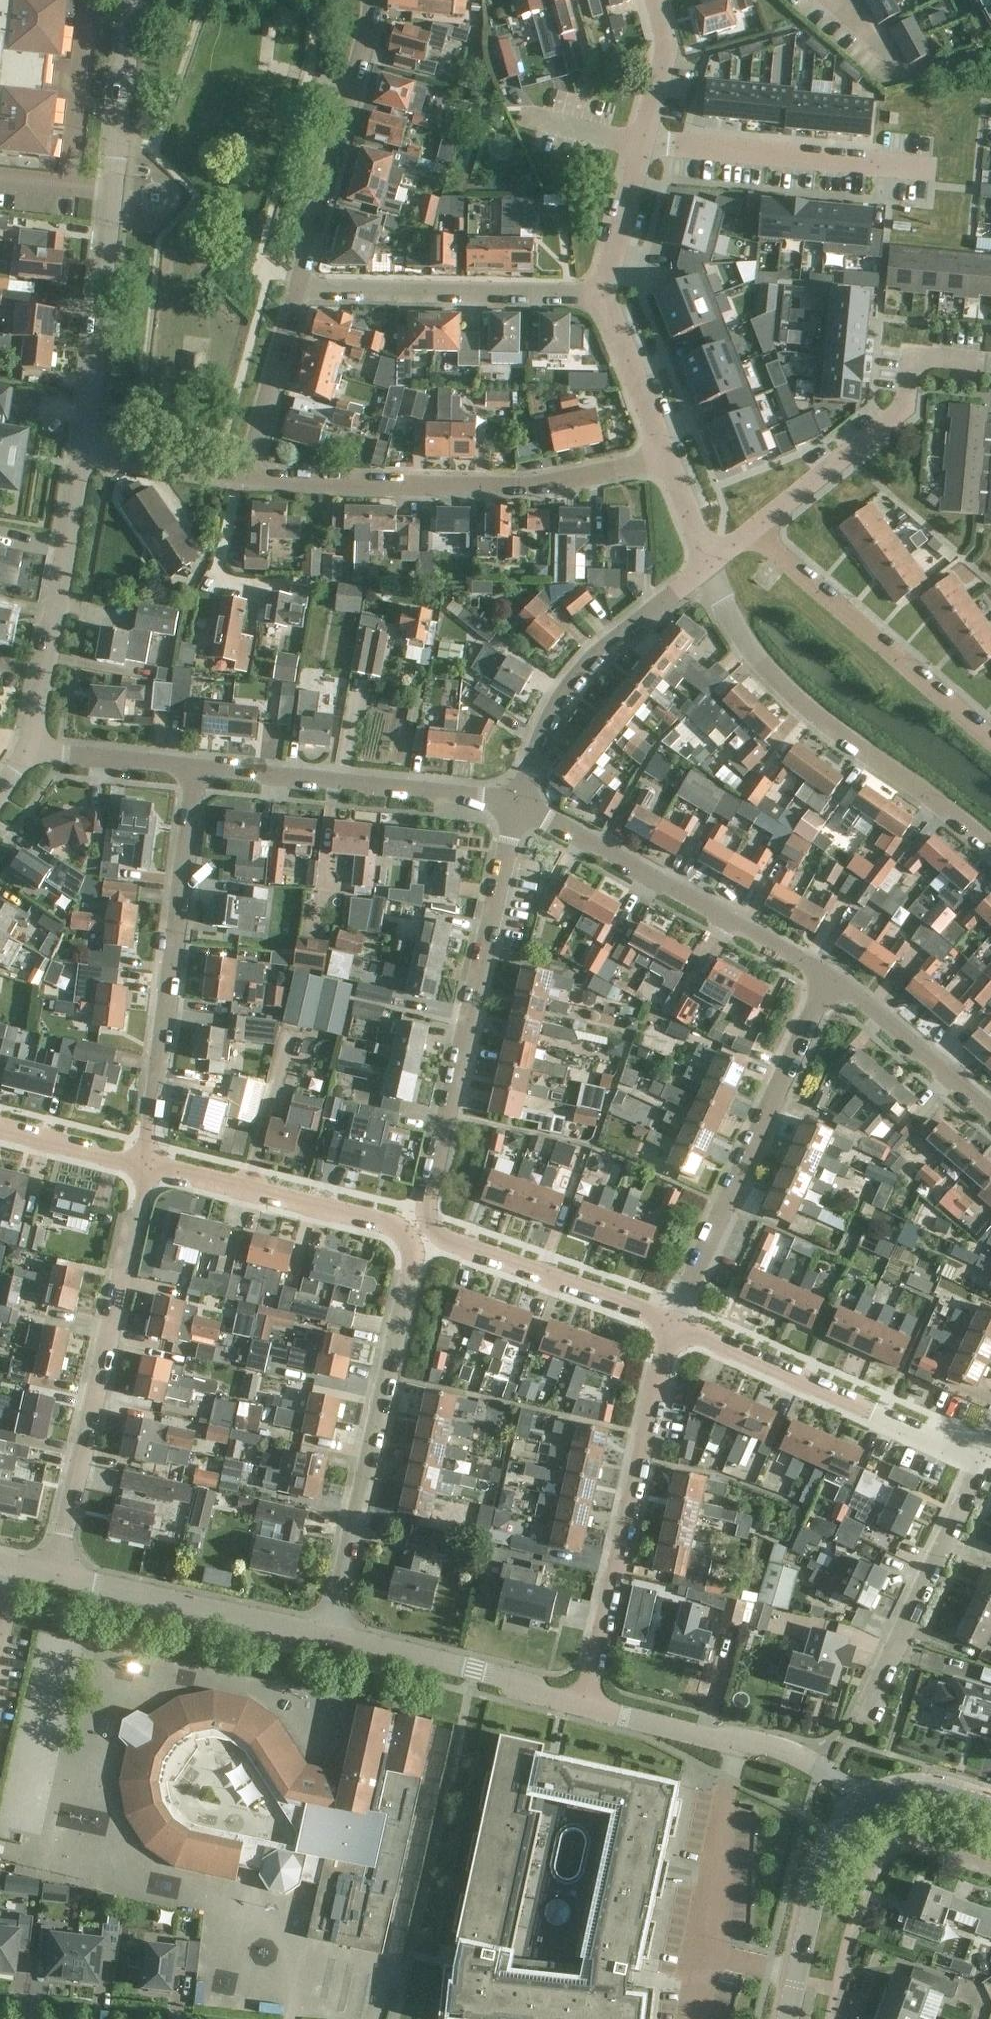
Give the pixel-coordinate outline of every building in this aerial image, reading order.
[(40,158),(50,159),(54,126),(54,124),(56,102),(56,100),(56,99),(46,98),(30,96),(34,56),(50,58),(61,59),(61,57),(64,32),(64,30),(67,0),(0,0),(0,154),(40,158)] [(407,12),(453,18),(453,15),(464,16),(466,0),(389,0),(388,10),(407,12)] [(541,0),(513,0),(515,5),(518,18),(536,13),(540,29),(552,25),(548,9),(543,11),(541,0)] [(556,2),(549,4),(559,38),(578,33),(569,1),(572,0),(555,0),(556,2)] [(593,18),(603,15),(599,0),(588,0),(593,18)] [(719,4),(696,10),(704,37),(736,27),(729,2),(730,1),(730,0),(718,0),(719,4)] [(750,0),(738,0),(741,13),(753,10),(750,0)] [(869,8),(879,25),(900,13),(893,0),(883,0),(869,8)] [(983,12),(990,7),(990,0),(976,0),(983,12)] [(983,12),(990,27),(990,7),(983,12)] [(610,23),(612,31),(613,32),(625,29),(622,16),(609,19),(610,23)] [(912,18),(891,30),(900,48),(922,36),(912,18)] [(610,23),(598,25),(600,34),(612,31),(610,23)] [(460,27),(459,30),(441,25),(439,32),(433,31),(431,36),(397,27),(394,35),(390,53),(397,55),(394,66),(435,77),(438,64),(425,61),(429,46),(442,50),(445,39),(456,41),(457,39),(467,42),(471,28),(460,27)] [(620,33),(613,35),(615,42),(621,40),(620,33)] [(922,36),(900,48),(910,65),(932,53),(922,36)] [(783,37),(772,40),(772,41),(774,49),(786,46),(784,37),(783,37)] [(812,38),(806,45),(815,53),(821,46),(812,38)] [(499,82),(520,76),(510,41),(490,47),(499,82)] [(563,47),(570,74),(584,70),(577,43),(563,47)] [(762,43),(751,46),(753,54),(765,51),(763,43),(762,43)] [(751,46),(739,49),(741,58),(753,54),(751,46)] [(821,46),(815,53),(824,60),(830,54),(830,53),(821,46)] [(730,52),(718,55),(720,64),(732,60),(730,52)] [(846,61),(840,68),(849,76),(855,69),(846,61)] [(855,69),(849,76),(858,83),(863,77),(855,69)] [(376,104),(393,109),(390,118),(407,123),(407,124),(427,129),(430,117),(421,114),(427,91),(413,87),(413,85),(383,77),(379,79),(377,87),(379,91),(376,104)] [(707,80),(704,119),(726,121),(730,83),(707,80)] [(730,83),(726,121),(746,123),(750,85),(730,83)] [(750,85),(746,123),(767,125),(770,86),(750,85)] [(770,86),(767,125),(785,127),(785,131),(787,131),(791,88),(770,86)] [(791,88),(787,131),(808,133),(811,95),(793,93),(793,89),(791,88)] [(811,95),(808,133),(828,135),(831,96),(811,95)] [(831,96),(828,135),(848,137),(852,98),(831,96)] [(852,98),(848,137),(871,139),(874,100),(852,98)] [(890,113),(889,124),(893,125),(897,125),(898,114),(890,113)] [(401,148),(399,154),(420,160),(423,150),(410,146),(411,142),(403,139),(407,124),(407,123),(390,118),(373,114),(367,139),(401,148)] [(420,160),(399,154),(394,152),(392,159),(363,151),(357,176),(400,188),(405,171),(399,170),(401,164),(418,169),(420,160)] [(442,157),(440,165),(450,167),(452,160),(442,157)] [(454,173),(450,190),(467,194),(471,177),(454,173)] [(357,176),(350,200),(369,205),(379,208),(378,210),(399,216),(402,204),(396,202),(396,201),(399,188),(400,188),(357,176)] [(984,185),(982,198),(990,198),(990,186),(984,185)] [(424,195),(416,224),(432,228),(439,199),(424,195)] [(671,196),(665,220),(719,234),(725,213),(739,217),(742,203),(717,197),(715,207),(671,196)] [(464,233),(464,220),(465,198),(451,197),(451,217),(456,220),(456,233),(464,233)] [(763,200),(759,243),(782,245),(783,242),(786,203),(763,200)] [(490,270),(511,270),(512,201),(502,201),(502,230),(503,230),(503,241),(490,241),(490,270)] [(512,201),(511,270),(532,270),(532,272),(533,272),(534,242),(533,242),(534,202),(512,201)] [(469,269),(490,270),(490,241),(476,240),(477,217),(481,217),(481,202),(469,202),(467,271),(469,271),(469,269)] [(786,203),(783,242),(804,244),(808,205),(786,203)] [(808,205),(804,244),(823,246),(823,254),(824,254),(829,207),(808,205)] [(829,207),(824,254),(845,256),(850,209),(829,207)] [(850,209),(845,256),(881,259),(884,232),(872,231),(874,211),(850,209)] [(347,212),(339,239),(372,249),(377,232),(383,234),(384,229),(397,231),(399,221),(396,220),(377,214),(375,220),(347,212)] [(7,232),(9,217),(0,216),(0,231),(7,232)] [(665,220),(658,245),(681,251),(677,267),(704,266),(711,265),(719,234),(665,220)] [(21,279),(41,281),(61,283),(64,255),(62,255),(64,235),(50,234),(48,249),(41,248),(40,253),(37,252),(39,235),(27,234),(25,251),(24,251),(21,279)] [(367,267),(372,249),(339,239),(332,267),(367,267)] [(432,241),(432,257),(432,269),(456,269),(456,242),(432,241)] [(976,255),(973,254),(913,249),(892,247),(890,255),(889,259),(917,261),(943,264),(969,266),(990,268),(990,256),(976,255)] [(432,257),(407,253),(407,268),(432,269),(432,257)] [(917,261),(889,259),(887,287),(901,288),(901,292),(914,293),(917,261)] [(926,291),(940,292),(943,264),(917,261),(914,293),(926,294),(926,291)] [(943,264),(940,292),(954,293),(954,297),(966,298),(969,266),(943,264)] [(683,282),(653,294),(662,316),(715,296),(707,276),(708,275),(704,266),(677,267),(683,282)] [(990,297),(990,268),(969,266),(966,298),(979,299),(979,296),(990,297)] [(778,274),(778,280),(790,281),(791,273),(778,271),(778,274)] [(755,281),(755,284),(760,285),(778,286),(778,280),(778,274),(756,272),(755,281)] [(810,274),(809,283),(821,284),(822,275),(810,274)] [(822,275),(821,284),(834,285),(834,277),(822,275)] [(813,290),(812,301),(822,302),(821,312),(869,317),(871,296),(871,294),(831,290),(831,291),(813,289),(813,290)] [(715,296),(662,316),(671,341),(700,330),(704,339),(727,329),(715,296)] [(783,297),(782,309),(790,310),(791,298),(784,297),(783,297)] [(886,303),(885,310),(895,311),(895,304),(886,303)] [(17,306),(13,337),(54,341),(58,311),(17,306)] [(782,309),(781,321),(782,321),(789,322),(790,310),(782,309)] [(789,322),(789,323),(809,325),(811,312),(790,310),(789,322)] [(821,312),(819,334),(867,339),(869,317),(821,312)] [(319,314),(313,337),(332,342),(354,348),(373,353),(374,353),(377,354),(379,355),(384,336),(369,333),(368,338),(350,333),(354,320),(336,315),(335,319),(319,314)] [(398,353),(397,361),(412,361),(412,353),(435,353),(435,317),(410,316),(410,326),(410,328),(398,328),(398,343),(398,348),(398,353)] [(435,317),(435,353),(460,354),(459,367),(473,368),(479,368),(479,360),(480,336),(460,336),(460,317),(435,317)] [(480,336),(479,360),(492,360),(492,365),(507,365),(522,366),(522,354),(517,354),(518,338),(518,318),(492,318),(492,330),(480,330),(480,336)] [(529,350),(529,361),(542,361),(542,355),(548,355),(548,360),(567,360),(567,352),(567,351),(584,351),(584,339),(585,327),(568,327),(568,319),(542,319),(542,331),(530,330),(529,350)] [(708,350),(679,361),(688,384),(741,364),(727,329),(704,339),(708,350)] [(780,330),(779,343),(781,343),(787,343),(788,332),(788,331),(781,331),(780,330)] [(819,334),(817,356),(864,361),(867,339),(819,334)] [(54,341),(13,337),(13,338),(0,336),(0,350),(24,352),(22,369),(51,372),(54,341)] [(304,367),(338,376),(345,351),(317,343),(314,352),(309,350),(304,367)] [(352,356),(372,361),(374,353),(354,348),(352,356)] [(817,356),(815,376),(862,381),(864,361),(817,356)] [(382,357),(373,386),(389,390),(390,388),(397,388),(397,361),(382,357)] [(741,364),(688,384),(698,408),(726,397),(730,407),(754,397),(741,364)] [(790,364),(781,367),(786,378),(794,375),(790,364)] [(303,394),(322,400),(331,402),(338,376),(304,367),(300,384),(305,386),(303,394)] [(611,376),(601,380),(604,390),(615,387),(611,376)] [(815,376),(813,400),(821,401),(821,402),(860,406),(862,381),(815,376)] [(787,383),(776,387),(780,397),(791,392),(787,383)] [(16,489),(25,435),(2,432),(3,421),(4,416),(5,416),(9,389),(0,388),(0,486),(16,489)] [(397,415),(403,392),(404,388),(397,388),(390,388),(389,390),(382,417),(395,421),(397,415)] [(426,458),(451,459),(452,417),(451,417),(452,411),(452,389),(439,389),(437,426),(427,426),(426,458)] [(456,390),(452,389),(452,411),(460,411),(461,398),(459,398),(456,390)] [(486,390),(486,408),(510,409),(510,391),(498,390),(486,390)] [(429,398),(403,392),(397,415),(422,422),(429,398)] [(539,394),(529,396),(534,418),(544,416),(539,394)] [(576,395),(568,397),(571,409),(572,417),(579,448),(603,443),(597,412),(581,415),(579,408),(576,395)] [(571,409),(568,397),(561,399),(563,411),(571,409)] [(734,417),(706,428),(715,452),(760,434),(767,431),(754,397),(730,407),(734,417)] [(337,411),(315,405),(296,400),(293,413),(291,412),(284,438),(319,448),(326,422),(333,424),(333,425),(351,430),(355,416),(337,411)] [(337,411),(355,416),(355,414),(361,416),(364,407),(340,401),(337,411)] [(985,435),(987,418),(988,409),(951,405),(949,419),(953,419),(952,432),(985,435)] [(812,413),(785,424),(795,447),(822,437),(812,413)] [(452,417),(451,459),(475,459),(476,427),(476,418),(452,417)] [(572,417),(548,422),(555,454),(579,448),(572,417)] [(990,472),(990,468),(990,418),(987,418),(985,435),(983,462),(980,489),(978,516),(986,517),(988,499),(990,472)] [(947,446),(946,459),(983,462),(985,435),(952,432),(950,447),(947,446)] [(760,434),(715,452),(724,475),(769,457),(760,434)] [(537,443),(517,448),(519,460),(539,456),(537,443)] [(493,454),(490,459),(490,464),(495,468),(501,467),(504,463),(503,457),(499,454),(493,454)] [(983,462),(946,459),(945,471),(948,472),(947,486),(980,489),(983,462)] [(199,558),(186,540),(187,539),(153,489),(146,494),(139,483),(121,495),(129,506),(122,510),(157,560),(158,560),(170,578),(199,558)] [(941,512),(977,516),(978,516),(980,489),(947,486),(945,499),(942,499),(941,512)] [(270,571),(270,538),(282,538),(282,539),(300,540),(301,520),(287,519),(287,506),(253,504),(253,523),(248,523),(247,552),(246,552),(245,570),(270,571)] [(859,553),(890,531),(872,506),(841,528),(859,553)] [(356,531),(355,578),(369,578),(371,509),(345,508),(345,512),(333,511),(333,530),(345,530),(345,531),(356,531)] [(397,510),(371,509),(369,578),(379,578),(380,574),(375,569),(370,569),(370,556),(382,556),(383,532),(400,533),(399,553),(419,553),(420,519),(397,518),(397,510)] [(478,538),(477,559),(498,559),(498,550),(507,550),(506,562),(518,562),(520,562),(520,559),(520,557),(521,542),(521,540),(519,540),(511,539),(511,510),(492,509),(492,518),(487,518),(486,539),(483,539),(478,538)] [(528,510),(527,532),(549,532),(550,511),(528,510)] [(432,520),(432,531),(438,531),(438,534),(461,535),(460,549),(471,550),(472,535),(469,535),(469,531),(469,511),(438,511),(438,520),(432,520)] [(561,511),(560,531),(560,535),(555,535),(554,584),(577,585),(577,554),(588,542),(588,537),(590,537),(590,512),(561,511)] [(895,517),(901,525),(908,519),(902,511),(895,517)] [(629,512),(610,512),(609,547),(628,548),(628,574),(644,574),(644,552),(644,526),(629,525),(629,512)] [(925,530),(918,535),(924,544),(931,538),(925,530)] [(890,531),(859,553),(877,578),(908,556),(890,531)] [(928,545),(935,553),(941,547),(934,539),(928,545)] [(306,549),(306,563),(302,563),(302,578),(320,578),(320,557),(320,549),(306,549)] [(14,584),(15,579),(18,580),(23,555),(6,552),(0,551),(0,582),(14,584)] [(434,554),(419,553),(419,580),(433,580),(434,554)] [(908,556),(877,578),(896,603),(927,581),(908,556)] [(320,557),(320,578),(341,578),(342,558),(320,557)] [(588,570),(588,588),(603,589),(603,571),(588,570)] [(922,599),(939,623),(970,600),(952,576),(922,599)] [(544,617),(560,603),(577,588),(575,585),(577,585),(554,584),(553,584),(549,588),(547,587),(520,616),(533,627),(527,633),(549,652),(564,635),(544,617)] [(167,585),(164,597),(178,600),(180,588),(167,585)] [(287,627),(287,626),(303,628),(305,609),(307,610),(310,588),(292,585),(290,597),(269,594),(267,611),(259,610),(258,617),(266,619),(265,624),(287,627)] [(338,585),(335,612),(361,615),(364,588),(338,585)] [(577,588),(560,603),(572,617),(593,600),(583,588),(580,591),(577,588)] [(241,636),(242,633),(247,603),(223,599),(212,658),(232,662),(230,671),(247,674),(249,659),(250,658),(253,638),(241,636)] [(939,623),(957,647),(988,625),(970,600),(939,623)] [(104,629),(97,662),(123,667),(124,661),(146,666),(152,633),(174,637),(179,613),(140,606),(135,628),(133,631),(131,632),(128,633),(128,634),(104,629)] [(403,613),(399,636),(409,638),(408,641),(409,641),(408,648),(424,650),(425,644),(426,645),(432,613),(414,610),(413,614),(403,613)] [(7,643),(12,613),(0,611),(0,642),(7,643)] [(352,673),(364,675),(380,678),(390,629),(384,628),(386,618),(363,613),(358,638),(359,638),(352,673)] [(494,630),(508,628),(506,613),(491,616),(494,630)] [(673,626),(657,645),(715,691),(730,677),(717,664),(708,672),(694,661),(694,662),(687,657),(688,657),(684,654),(693,643),(696,646),(706,634),(684,617),(675,628),(673,626)] [(478,620),(475,618),(470,625),(473,628),(472,630),(490,643),(498,633),(494,630),(487,625),(478,620)] [(988,625),(957,647),(975,671),(990,659),(990,629),(988,625)] [(467,647),(441,643),(438,660),(464,663),(467,647)] [(485,645),(471,670),(493,683),(491,686),(513,699),(517,694),(520,696),(534,673),(525,668),(517,663),(509,658),(509,659),(485,645)] [(642,664),(663,681),(675,691),(683,680),(702,695),(693,706),(697,709),(715,691),(657,645),(642,664)] [(278,654),(273,679),(294,683),(299,658),(278,654)] [(655,691),(663,681),(642,664),(628,681),(668,713),(673,705),(655,691)] [(158,669),(156,681),(166,683),(168,670),(158,669)] [(204,736),(229,738),(232,708),(207,705),(207,707),(189,705),(193,671),(181,670),(174,669),(172,685),(173,685),(171,711),(187,713),(185,728),(204,730),(204,736)] [(718,749),(745,724),(761,707),(730,677),(715,691),(697,709),(687,718),(708,737),(707,738),(718,749)] [(628,681),(612,701),(634,718),(643,706),(662,721),(669,728),(677,720),(668,713),(628,681)] [(173,685),(172,685),(154,683),(151,711),(171,713),(171,711),(173,685)] [(476,690),(482,694),(486,697),(491,690),(480,683),(476,690)] [(296,686),(283,684),(281,697),(294,698),(296,686)] [(145,688),(121,686),(121,691),(93,689),(90,719),(123,722),(125,700),(144,701),(145,688)] [(301,692),(299,707),(298,722),(303,722),(300,745),(330,749),(333,718),(316,716),(318,693),(301,692)] [(486,697),(482,694),(475,705),(500,722),(507,711),(486,697)] [(380,698),(377,708),(389,712),(392,702),(380,698)] [(612,701),(598,718),(622,738),(623,737),(629,730),(626,727),(634,718),(612,701)] [(687,718),(697,709),(693,706),(688,701),(680,712),(687,718)] [(773,748),(766,741),(781,726),(761,707),(745,724),(756,734),(728,763),(744,778),(773,748)] [(255,741),(257,721),(258,711),(232,708),(229,738),(255,741)] [(456,737),(457,737),(459,712),(446,711),(445,731),(430,729),(427,758),(454,761),(456,737)] [(614,742),(617,745),(624,750),(623,752),(639,765),(647,756),(630,742),(623,737),(622,738),(598,718),(584,736),(605,753),(614,742)] [(456,737),(454,761),(481,764),(483,742),(485,742),(494,723),(484,719),(474,739),(457,737),(456,737)] [(662,742),(670,748),(680,738),(674,731),(662,742)] [(636,735),(630,742),(647,756),(653,748),(636,735)] [(584,736),(569,754),(609,787),(614,779),(599,767),(596,764),(605,753),(584,736)] [(698,769),(701,765),(710,754),(700,745),(691,756),(686,760),(698,769)] [(791,770),(806,781),(820,763),(796,746),(784,764),(782,762),(770,779),(779,785),(791,770)] [(610,819),(620,802),(623,797),(611,791),(612,790),(609,787),(569,754),(553,774),(554,775),(551,785),(568,799),(572,794),(587,805),(596,795),(605,802),(599,813),(610,819)] [(655,754),(644,773),(661,783),(673,765),(655,754)] [(843,779),(820,763),(806,781),(816,788),(805,804),(820,815),(832,799),(830,797),(843,779)] [(740,782),(725,769),(717,778),(731,791),(740,782)] [(672,787),(679,791),(688,775),(681,771),(672,787)] [(688,775),(679,791),(679,792),(677,795),(712,816),(713,813),(726,791),(692,771),(689,776),(688,775)] [(756,773),(740,796),(777,822),(786,811),(764,796),(772,785),(756,773)] [(851,805),(836,827),(850,836),(864,815),(877,823),(890,804),(866,788),(854,806),(851,805)] [(636,809),(635,811),(626,828),(651,842),(662,822),(644,813),(654,796),(644,791),(635,808),(636,809)] [(741,801),(726,791),(713,813),(729,822),(741,801)] [(107,830),(105,843),(113,844),(137,847),(134,868),(149,870),(154,830),(149,830),(152,806),(124,803),(123,809),(110,808),(107,827),(107,830)] [(913,821),(890,804),(877,823),(894,835),(883,851),(891,856),(902,840),(901,839),(913,821)] [(38,847),(50,855),(54,849),(71,843),(74,851),(87,846),(82,830),(87,831),(101,833),(103,811),(89,810),(88,821),(78,820),(75,812),(45,823),(50,839),(41,842),(38,847)] [(793,832),(811,844),(826,824),(808,811),(793,832)] [(228,814),(227,824),(218,823),(217,838),(226,838),(226,839),(249,842),(247,858),(238,858),(236,878),(262,880),(264,860),(259,860),(261,842),(258,842),(260,817),(228,814)] [(676,856),(686,839),(687,837),(689,838),(698,821),(688,816),(679,832),(662,822),(651,842),(676,856)] [(286,820),(284,840),(284,844),(297,846),(296,856),(311,858),(312,847),(314,848),(317,823),(286,820)] [(374,884),(376,869),(377,853),(367,852),(370,829),(338,825),(335,845),(334,855),(345,856),(355,857),(352,888),(355,888),(354,895),(370,897),(371,889),(373,890),(374,884)] [(698,862),(723,876),(735,856),(718,847),(728,830),(717,825),(708,841),(709,842),(698,862)] [(773,847),(782,852),(793,834),(783,828),(773,847)] [(388,831),(386,850),(385,857),(413,860),(416,833),(388,831)] [(457,838),(416,833),(413,860),(437,863),(433,896),(457,899),(462,855),(456,855),(457,838)] [(793,834),(782,852),(783,852),(780,857),(800,869),(813,846),(793,834)] [(821,835),(813,845),(822,853),(830,843),(821,835)] [(935,838),(922,853),(920,854),(918,853),(904,868),(914,876),(926,862),(940,875),(956,857),(935,838)] [(735,856),(723,876),(749,890),(760,870),(762,872),(772,855),(762,849),(752,866),(735,856)] [(24,852),(10,873),(27,884),(37,891),(43,882),(76,903),(84,883),(85,880),(86,878),(71,869),(57,859),(51,868),(50,870),(41,863),(24,852)] [(281,886),(285,856),(272,855),(268,884),(281,886)] [(884,855),(864,883),(877,892),(879,888),(894,869),(897,865),(884,855)] [(956,857),(940,875),(955,888),(943,902),(951,909),(964,895),(962,893),(978,876),(956,857)] [(830,861),(821,879),(834,887),(844,868),(830,861)] [(765,906),(790,920),(802,900),(785,891),(794,874),(784,868),(775,885),(776,886),(765,906)] [(376,869),(374,884),(385,885),(387,870),(376,869)] [(894,869),(879,888),(888,895),(889,896),(895,887),(903,876),(894,869)] [(557,920),(567,902),(584,912),(595,893),(570,879),(560,896),(550,890),(538,910),(556,920),(557,920)] [(84,883),(82,893),(94,894),(95,881),(85,880),(84,883)] [(72,913),(71,921),(136,928),(138,909),(124,907),(125,901),(136,902),(138,887),(121,884),(104,882),(102,898),(110,899),(109,906),(108,918),(72,913)] [(863,884),(852,901),(864,909),(877,892),(864,883),(863,884)] [(888,895),(886,897),(900,907),(908,897),(895,887),(889,896),(888,895)] [(216,898),(213,927),(233,929),(234,930),(252,932),(254,918),(256,918),(265,919),(268,892),(267,892),(247,889),(245,902),(216,898)] [(620,907),(595,893),(584,912),(602,921),(593,938),(603,943),(612,925),(611,924),(620,907)] [(819,910),(802,900),(790,920),(815,934),(827,914),(829,916),(838,900),(828,894),(819,910)] [(990,926),(990,895),(976,912),(974,910),(961,924),(969,932),(982,918),(990,926)] [(374,897),(371,914),(384,916),(387,899),(374,897)] [(915,902),(908,911),(924,923),(923,922),(931,914),(915,902)] [(11,938),(18,925),(24,928),(31,917),(9,905),(7,908),(0,904),(0,932),(11,938)] [(939,936),(952,922),(955,918),(939,904),(931,914),(923,922),(924,923),(923,924),(936,933),(939,936)] [(387,915),(397,917),(410,921),(413,910),(390,905),(387,915)] [(440,906),(440,911),(456,915),(457,907),(440,906)] [(837,946),(861,963),(873,945),(861,936),(872,921),(859,912),(848,927),(850,929),(837,946)] [(66,927),(63,926),(52,919),(45,914),(38,924),(59,937),(66,927)] [(71,921),(70,929),(106,934),(104,945),(103,954),(89,952),(88,965),(116,969),(119,947),(133,949),(135,937),(136,928),(71,921)] [(417,946),(445,952),(451,928),(423,921),(417,946)] [(952,922),(939,936),(954,949),(966,935),(952,922)] [(911,942),(923,949),(936,933),(923,924),(911,942)] [(634,965),(641,953),(655,960),(667,940),(641,925),(630,945),(628,944),(619,961),(629,967),(631,963),(634,965)] [(336,947),(360,953),(364,934),(340,928),(336,947)] [(9,971),(23,945),(11,938),(0,932),(0,966),(9,971)] [(954,949),(939,936),(936,933),(923,949),(932,958),(919,973),(921,974),(906,991),(928,1009),(943,992),(928,979),(941,965),(954,949)] [(294,968),(325,973),(330,943),(299,938),(294,968)] [(546,942),(532,939),(529,949),(544,953),(546,942)] [(389,950),(404,954),(407,944),(391,940),(389,950)] [(692,954),(667,940),(655,960),(649,970),(663,977),(665,983),(663,986),(673,991),(683,974),(681,973),(692,954)] [(889,956),(873,945),(861,963),(884,979),(897,961),(898,962),(909,946),(900,940),(889,956)] [(440,976),(445,952),(417,946),(412,969),(412,970),(440,976)] [(583,969),(584,968),(596,975),(608,955),(594,947),(582,968),(583,969)] [(328,974),(327,977),(335,979),(349,982),(349,981),(354,957),(332,952),(328,974)] [(974,956),(968,962),(979,971),(984,965),(974,956)] [(40,957),(34,968),(44,974),(50,962),(40,957)] [(209,959),(206,979),(251,985),(262,986),(264,966),(209,959)] [(598,977),(623,991),(634,998),(647,976),(635,970),(628,983),(612,975),(617,966),(608,960),(598,977)] [(52,962),(44,982),(57,988),(66,967),(52,962)] [(719,962),(709,979),(708,982),(705,980),(695,997),(705,1003),(714,986),(732,997),(744,976),(719,962)] [(983,974),(982,974),(979,971),(968,962),(961,971),(975,983),(970,990),(958,1004),(943,992),(928,1009),(950,1028),(965,1011),(966,1012),(976,1001),(983,1007),(990,998),(990,982),(983,974)] [(383,976),(409,982),(406,994),(434,1000),(440,976),(412,970),(412,969),(386,964),(383,976)] [(982,974),(983,974),(990,982),(990,964),(982,974)] [(78,978),(78,980),(83,986),(99,988),(98,997),(83,995),(82,1003),(126,1009),(127,1001),(128,991),(114,989),(117,970),(120,970),(120,969),(116,969),(88,965),(87,967),(79,966),(78,978)] [(523,969),(518,993),(546,1000),(549,987),(572,992),(574,981),(552,976),(523,969)] [(279,973),(276,986),(289,989),(292,975),(279,973)] [(583,987),(608,999),(614,987),(589,974),(583,987)] [(296,975),(284,1024),(341,1037),(352,987),(334,983),(335,979),(327,977),(325,977),(324,981),(296,975)] [(356,998),(391,1006),(394,991),(368,985),(364,975),(358,978),(359,983),(356,998)] [(769,990),(744,976),(732,997),(750,1006),(741,1022),(750,1028),(760,1010),(758,1009),(769,990)] [(232,998),(248,1000),(248,1001),(264,1003),(266,987),(262,986),(251,985),(206,979),(204,999),(232,1003),(232,998)] [(267,987),(265,1006),(285,1009),(287,990),(267,987)] [(546,1000),(518,993),(512,1017),(541,1024),(545,1006),(550,1007),(549,1012),(567,1016),(569,1005),(546,1000)] [(670,995),(660,1012),(671,1017),(680,1001),(670,995)] [(682,997),(680,1001),(671,1017),(684,1024),(695,1004),(682,997)] [(55,1014),(74,1017),(76,1004),(51,1001),(50,1010),(56,1010),(55,1014)] [(352,1017),(382,1024),(385,1009),(355,1002),(352,1017)] [(82,1003),(81,1011),(96,1013),(94,1027),(103,1028),(123,1030),(126,1009),(82,1003)] [(621,1006),(619,1013),(632,1016),(633,1009),(621,1006)] [(986,1067),(990,1062),(990,1040),(987,1036),(990,1032),(990,1014),(978,1029),(980,1031),(964,1048),(986,1067)] [(200,1030),(196,1060),(197,1060),(207,1061),(210,1061),(219,1063),(219,1061),(225,1062),(229,1063),(231,1045),(221,1043),(222,1041),(249,1044),(249,1043),(262,1044),(275,1046),(280,1023),(266,1021),(252,1019),(251,1019),(231,1016),(229,1033),(200,1030)] [(512,1017),(507,1041),(536,1048),(540,1030),(544,1031),(543,1036),(561,1040),(564,1029),(541,1024),(512,1017)] [(627,1018),(625,1029),(637,1032),(639,1021),(627,1018)] [(397,1036),(394,1048),(422,1054),(428,1030),(394,1022),(391,1035),(397,1036)] [(692,1031),(672,1022),(666,1034),(687,1043),(692,1031)] [(718,1022),(709,1038),(719,1044),(728,1028),(718,1022)] [(28,1093),(35,1066),(25,1064),(29,1048),(15,1044),(18,1030),(7,1027),(4,1039),(0,1057),(0,1058),(11,1060),(4,1087),(28,1093)] [(737,1038),(732,1049),(748,1056),(753,1046),(737,1038)] [(62,1053),(74,1055),(77,1042),(66,1039),(62,1053)] [(607,1046),(605,1055),(621,1058),(625,1043),(609,1039),(607,1046)] [(78,1105),(100,1110),(107,1083),(116,1085),(120,1069),(112,1067),(116,1050),(78,1041),(78,1042),(77,1042),(74,1055),(73,1058),(100,1065),(97,1078),(85,1075),(78,1105)] [(533,1060),(536,1048),(507,1041),(501,1065),(531,1072),(530,1073),(566,1081),(569,1067),(555,1064),(555,1065),(533,1060)] [(417,1078),(422,1054),(394,1048),(368,1042),(366,1053),(388,1058),(388,1060),(391,1061),(389,1071),(389,1072),(417,1078)] [(701,1072),(700,1073),(736,1089),(747,1067),(719,1054),(718,1055),(697,1045),(693,1056),(714,1065),(710,1076),(701,1072)] [(640,1048),(637,1057),(647,1060),(650,1052),(640,1048)] [(338,1061),(348,1063),(350,1054),(340,1052),(338,1061)] [(35,1066),(28,1093),(52,1099),(58,1072),(62,1056),(49,1053),(45,1069),(35,1066)] [(841,1075),(857,1088),(860,1091),(879,1069),(860,1053),(841,1075)] [(411,1103),(417,1078),(389,1072),(389,1071),(357,1064),(354,1077),(386,1085),(383,1096),(411,1103)] [(501,1065),(496,1089),(525,1096),(525,1097),(547,1102),(549,1092),(531,1088),(530,1090),(527,1090),(530,1073),(531,1072),(501,1065)] [(625,1068),(620,1084),(634,1089),(640,1073),(625,1068)] [(726,1112),(736,1089),(700,1073),(688,1068),(683,1078),(703,1088),(698,1099),(726,1112)] [(843,1112),(847,1116),(849,1119),(851,1117),(852,1118),(869,1099),(879,1107),(897,1086),(879,1069),(860,1091),(861,1092),(843,1112)] [(603,1074),(599,1088),(611,1091),(615,1077),(603,1074)] [(267,1084),(238,1076),(230,1107),(195,1098),(187,1128),(205,1133),(205,1135),(216,1138),(216,1135),(219,1136),(224,1112),(249,1119),(255,1094),(263,1097),(267,1084)] [(716,1135),(726,1112),(698,1099),(667,1085),(661,1099),(692,1113),(688,1122),(716,1135)] [(332,1086),(330,1097),(341,1099),(342,1093),(339,1088),(332,1086)] [(916,1102),(897,1086),(879,1107),(857,1133),(866,1137),(868,1134),(869,1135),(887,1114),(898,1123),(916,1102)] [(583,1087),(579,1107),(599,1111),(604,1091),(583,1087)] [(538,1131),(550,1133),(550,1135),(570,1139),(573,1126),(566,1125),(567,1121),(554,1118),(554,1115),(522,1108),(525,1097),(525,1096),(496,1089),(490,1114),(520,1120),(539,1124),(538,1131)] [(618,1090),(612,1103),(621,1107),(627,1095),(618,1090)] [(812,1106),(822,1111),(828,1097),(819,1093),(812,1106)] [(324,1102),(299,1096),(295,1095),(287,1124),(272,1120),(266,1147),(294,1154),(301,1129),(316,1133),(324,1102)] [(325,1116),(339,1120),(344,1101),(341,1100),(330,1098),(325,1116)] [(341,1166),(360,1170),(375,1108),(361,1105),(356,1124),(362,1126),(359,1140),(348,1137),(341,1166)] [(375,1108),(360,1170),(380,1175),(380,1174),(395,1178),(402,1148),(386,1144),(386,1147),(383,1146),(389,1125),(397,1127),(400,1114),(375,1108)] [(594,1128),(597,1114),(579,1110),(576,1123),(594,1128)] [(705,1157),(716,1135),(688,1122),(688,1123),(667,1114),(663,1123),(683,1132),(678,1143),(678,1144),(705,1157)] [(856,1117),(848,1127),(856,1134),(864,1124),(856,1117)] [(925,1140),(938,1151),(934,1156),(942,1163),(946,1158),(961,1140),(942,1124),(939,1127),(930,1119),(918,1132),(926,1139),(925,1140)] [(805,1121),(795,1144),(823,1157),(824,1156),(829,1145),(849,1154),(854,1144),(833,1134),(823,1129),(805,1121)] [(891,1129),(882,1140),(892,1148),(901,1137),(891,1129)] [(667,1167),(677,1171),(695,1180),(705,1157),(678,1144),(678,1143),(650,1130),(645,1142),(653,1145),(673,1154),(667,1167)] [(494,1134),(490,1151),(502,1154),(505,1137),(494,1134)] [(532,1135),(528,1149),(541,1153),(545,1139),(532,1135)] [(888,1148),(864,1137),(858,1150),(882,1161),(888,1148)] [(961,1140),(946,1158),(955,1166),(958,1168),(965,1174),(980,1157),(961,1140)] [(558,1142),(550,1162),(569,1169),(576,1148),(558,1142)] [(818,1168),(839,1177),(846,1180),(851,1168),(824,1156),(823,1157),(795,1144),(785,1166),(813,1179),(818,1168)] [(895,1152),(884,1164),(896,1174),(907,1162),(895,1152)] [(965,1174),(959,1181),(969,1190),(975,1183),(983,1190),(978,1195),(990,1207),(990,1167),(980,1157),(965,1174)] [(595,1158),(591,1169),(597,1171),(604,1169),(606,1162),(595,1158)] [(507,1210),(530,1218),(548,1169),(547,1168),(539,1190),(526,1186),(534,1164),(524,1161),(517,1181),(507,1210)] [(802,1201),(808,1190),(810,1185),(814,1186),(811,1191),(828,1199),(833,1189),(813,1179),(785,1166),(774,1189),(802,1201)] [(925,1183),(934,1172),(926,1166),(917,1176),(925,1183)] [(554,1226),(560,1207),(563,1199),(549,1194),(557,1172),(548,1169),(530,1218),(554,1226)] [(884,1170),(879,1182),(891,1187),(896,1175),(884,1170)] [(7,1200),(0,1228),(7,1229),(4,1244),(25,1249),(31,1227),(18,1224),(29,1179),(0,1171),(0,1199),(7,1200)] [(934,1172),(925,1183),(933,1189),(933,1190),(938,1185),(942,1180),(943,1179),(934,1172)] [(483,1201),(507,1210),(517,1181),(493,1173),(483,1201)] [(880,1184),(875,1196),(887,1201),(892,1189),(880,1184)] [(59,1186),(54,1206),(53,1213),(59,1214),(57,1219),(68,1221),(67,1227),(85,1231),(88,1221),(95,1195),(59,1186)] [(599,1205),(611,1209),(616,1193),(605,1189),(599,1205)] [(632,1189),(629,1198),(623,1213),(634,1217),(639,1202),(642,1193),(632,1189)] [(663,1205),(674,1210),(681,1195),(670,1189),(663,1205)] [(802,1201),(774,1189),(764,1211),(782,1220),(792,1225),(797,1212),(800,1207),(803,1208),(801,1214),(818,1222),(822,1211),(802,1202),(802,1201)] [(972,1206),(963,1198),(954,1208),(964,1216),(972,1206)] [(574,1234),(598,1242),(608,1214),(584,1206),(574,1234)] [(598,1242),(621,1250),(631,1222),(621,1219),(608,1214),(598,1242)] [(165,1256),(162,1269),(180,1274),(183,1264),(181,1264),(181,1261),(188,1263),(195,1265),(199,1251),(200,1251),(207,1223),(183,1216),(175,1245),(174,1245),(168,1244),(165,1256)] [(938,1219),(933,1230),(945,1237),(951,1225),(938,1219)] [(631,1222),(621,1250),(645,1259),(650,1244),(657,1247),(662,1233),(643,1226),(631,1222)] [(193,1277),(190,1290),(225,1298),(231,1276),(222,1274),(226,1257),(225,1257),(227,1248),(232,1229),(207,1223),(200,1251),(214,1255),(210,1271),(211,1271),(209,1280),(193,1277)] [(44,1230),(31,1227),(25,1249),(39,1253),(44,1230)] [(988,1232),(980,1241),(990,1247),(990,1234),(988,1232)] [(742,1299),(765,1309),(777,1281),(756,1272),(765,1252),(767,1253),(774,1238),(764,1233),(751,1263),(742,1282),(748,1285),(742,1299)] [(249,1264),(245,1280),(252,1281),(246,1303),(259,1306),(261,1297),(262,1292),(275,1240),(256,1235),(251,1255),(248,1264),(249,1264)] [(294,1245),(275,1240),(262,1292),(277,1296),(283,1272),(287,1273),(289,1264),(294,1245)] [(955,1245),(951,1255),(975,1266),(980,1257),(955,1245)] [(19,1261),(22,1249),(10,1246),(8,1258),(19,1261)] [(765,1309),(787,1319),(800,1292),(787,1286),(797,1266),(803,1251),(792,1246),(785,1262),(787,1262),(778,1282),(777,1281),(765,1309)] [(336,1285),(343,1257),(318,1251),(311,1278),(306,1277),(302,1292),(315,1295),(318,1281),(336,1285)] [(343,1257),(336,1285),(354,1289),(350,1304),(362,1307),(366,1293),(370,1294),(374,1291),(376,1285),(374,1280),(364,1278),(367,1264),(343,1257)] [(981,1257),(976,1267),(990,1274),(990,1262),(981,1257)] [(940,1265),(936,1274),(941,1277),(946,1268),(940,1265)] [(54,1267),(52,1272),(41,1270),(39,1275),(16,1269),(14,1278),(79,1293),(84,1273),(54,1267)] [(800,1292),(787,1319),(810,1329),(818,1311),(823,1302),(811,1296),(819,1276),(809,1272),(800,1292)] [(909,1279),(907,1285),(929,1295),(930,1292),(931,1289),(933,1284),(911,1274),(909,1279)] [(79,1293),(14,1278),(1,1275),(0,1280),(0,1307),(20,1311),(24,1293),(47,1297),(45,1306),(75,1312),(79,1293)] [(231,1276),(225,1298),(237,1301),(242,1279),(231,1276)] [(284,1287),(278,1311),(292,1314),(298,1290),(284,1287)] [(452,1320),(471,1327),(475,1328),(485,1300),(462,1292),(457,1306),(447,1304),(445,1317),(452,1319),(452,1320)] [(828,1337),(851,1348),(872,1300),(863,1296),(854,1316),(840,1310),(828,1337)] [(157,1298),(152,1317),(221,1333),(223,1323),(197,1318),(199,1309),(186,1306),(186,1305),(176,1302),(157,1298)] [(509,1308),(485,1300),(475,1328),(476,1329),(469,1349),(479,1353),(485,1336),(480,1334),(481,1331),(499,1337),(509,1308)] [(874,1358),(886,1331),(895,1310),(885,1306),(876,1326),(864,1321),(873,1301),(872,1300),(851,1348),(874,1358)] [(235,1320),(232,1334),(242,1336),(253,1339),(253,1338),(257,1315),(256,1315),(257,1308),(248,1306),(239,1304),(235,1320)] [(949,1309),(938,1304),(934,1313),(946,1318),(949,1309)] [(326,1323),(329,1311),(306,1305),(303,1317),(326,1323)] [(1,1330),(2,1323),(16,1326),(20,1311),(0,1307),(0,1333),(1,1330)] [(257,1315),(253,1338),(261,1340),(269,1342),(271,1334),(273,1325),(289,1329),(292,1316),(268,1310),(269,1308),(262,1307),(260,1307),(258,1315),(257,1314),(257,1315)] [(330,1307),(329,1311),(326,1323),(351,1329),(355,1314),(330,1307)] [(990,1339),(990,1311),(981,1307),(975,1320),(955,1310),(951,1320),(990,1339)] [(532,1316),(509,1308),(499,1337),(492,1358),(502,1361),(508,1344),(503,1342),(504,1339),(522,1345),(532,1316)] [(898,1336),(886,1331),(874,1358),(897,1368),(908,1341),(917,1320),(907,1316),(898,1336)] [(221,1333),(152,1317),(148,1337),(167,1341),(177,1344),(177,1340),(191,1343),(193,1337),(219,1342),(221,1333)] [(988,1365),(990,1358),(990,1339),(951,1320),(950,1320),(970,1330),(965,1342),(945,1332),(944,1333),(933,1328),(933,1329),(928,1327),(924,1335),(932,1339),(960,1352),(988,1365)] [(547,1377),(557,1381),(575,1331),(551,1323),(541,1352),(558,1358),(557,1361),(553,1360),(547,1377)] [(40,1351),(65,1357),(70,1333),(45,1328),(31,1325),(25,1348),(40,1352),(40,1351)] [(9,1344),(11,1332),(1,1330),(0,1333),(0,1343),(9,1344)] [(598,1340),(575,1331),(557,1381),(558,1381),(565,1361),(581,1366),(580,1370),(576,1369),(570,1386),(566,1398),(578,1401),(582,1388),(581,1387),(588,1368),(598,1340)] [(297,1339),(294,1349),(350,1361),(354,1342),(335,1337),(325,1335),(325,1336),(307,1332),(305,1341),(297,1339)] [(932,1339),(924,1335),(910,1365),(917,1367),(933,1374),(938,1363),(924,1357),(932,1339)] [(249,1355),(246,1370),(266,1374),(272,1344),(252,1340),(249,1355)] [(588,1368),(619,1379),(624,1365),(616,1362),(621,1348),(598,1340),(588,1368)] [(199,1344),(195,1359),(213,1363),(217,1348),(199,1344)] [(291,1348),(287,1367),(317,1373),(317,1374),(326,1376),(346,1381),(350,1361),(294,1349),(291,1348)] [(60,1380),(65,1357),(40,1351),(40,1352),(37,1366),(12,1360),(8,1380),(28,1385),(31,1374),(60,1380)] [(436,1352),(432,1369),(429,1383),(438,1385),(441,1371),(445,1371),(448,1355),(436,1352)] [(960,1352),(955,1362),(947,1381),(960,1387),(963,1381),(977,1387),(988,1365),(960,1352)] [(143,1358),(139,1378),(194,1390),(215,1395),(218,1384),(207,1381),(196,1379),(196,1381),(183,1378),(185,1368),(172,1365),(163,1362),(143,1358)] [(498,1374),(501,1363),(493,1360),(489,1371),(498,1374)] [(463,1366),(459,1380),(470,1383),(474,1370),(463,1366)] [(254,1402),(260,1377),(248,1375),(243,1400),(254,1402)] [(139,1378),(135,1397),(154,1401),(163,1404),(164,1398),(191,1404),(191,1403),(194,1390),(139,1378)] [(523,1381),(518,1397),(535,1402),(540,1386),(523,1381)] [(718,1422),(730,1394),(708,1384),(701,1398),(694,1397),(690,1415),(695,1416),(697,1413),(718,1422)] [(427,1392),(422,1416),(452,1423),(454,1411),(455,1405),(460,1406),(458,1411),(475,1415),(478,1405),(456,1400),(456,1399),(427,1392)] [(283,1400),(281,1409),(337,1421),(341,1402),(322,1397),(312,1395),(312,1396),(299,1393),(296,1403),(283,1400)] [(753,1405),(730,1394),(718,1422),(714,1429),(711,1437),(708,1443),(709,1443),(706,1450),(717,1454),(720,1446),(719,1445),(725,1430),(722,1429),(723,1424),(740,1432),(730,1453),(731,1453),(753,1405)] [(21,1414),(51,1421),(55,1401),(25,1395),(21,1414)] [(269,1395),(266,1405),(280,1408),(283,1398),(269,1395)] [(211,1421),(210,1424),(231,1429),(236,1405),(215,1400),(213,1410),(211,1421)] [(240,1402),(237,1416),(234,1429),(258,1434),(264,1408),(240,1402)] [(603,1404),(599,1421),(610,1424),(614,1407),(603,1404)] [(776,1415),(753,1405),(731,1453),(740,1457),(748,1441),(743,1439),(745,1434),(763,1442),(758,1453),(768,1458),(779,1432),(770,1428),(776,1415)] [(277,1408),(273,1427),(304,1433),(303,1434),(313,1436),(332,1441),(337,1421),(281,1409),(277,1408)] [(0,1410),(0,1419),(8,1421),(10,1412),(0,1410)] [(47,1440),(51,1421),(21,1414),(16,1434),(47,1440)] [(422,1416),(416,1440),(446,1447),(450,1429),(455,1430),(453,1436),(470,1440),(470,1438),(479,1440),(481,1430),(451,1424),(452,1423),(422,1416)] [(130,1418),(125,1438),(192,1452),(196,1433),(159,1425),(159,1424),(130,1418)] [(573,1451),(602,1457),(608,1433),(578,1427),(556,1422),(554,1433),(576,1437),(573,1450),(573,1451)] [(804,1461),(817,1433),(794,1423),(782,1450),(798,1458),(797,1462),(792,1460),(785,1476),(796,1481),(805,1461),(804,1461)] [(518,1424),(515,1438),(528,1441),(531,1427),(518,1424)] [(228,1445),(231,1431),(211,1426),(208,1440),(228,1445)] [(709,1426),(705,1435),(711,1437),(714,1429),(709,1426)] [(232,1430),(230,1440),(244,1443),(243,1444),(252,1446),(260,1448),(263,1437),(232,1430)] [(839,1443),(817,1433),(804,1461),(805,1461),(821,1468),(819,1472),(816,1470),(804,1496),(813,1500),(827,1471),(839,1443)] [(125,1438),(121,1457),(141,1461),(150,1464),(166,1467),(167,1463),(188,1468),(192,1452),(125,1438)] [(516,1439),(513,1451),(526,1453),(528,1442),(516,1439)] [(230,1440),(227,1457),(240,1460),(243,1444),(244,1443),(230,1440)] [(416,1440),(411,1465),(440,1471),(443,1458),(464,1463),(467,1452),(446,1448),(446,1447),(416,1440)] [(683,1442),(680,1458),(690,1461),(694,1444),(683,1442)] [(0,1474),(0,1513),(19,1517),(20,1513),(36,1517),(42,1487),(25,1483),(25,1486),(12,1484),(13,1480),(17,1460),(15,1459),(16,1458),(28,1461),(31,1448),(19,1445),(15,1444),(7,1443),(0,1474)] [(842,1523),(845,1516),(849,1508),(856,1493),(866,1471),(856,1467),(862,1453),(839,1443),(827,1471),(845,1479),(834,1502),(838,1504),(831,1519),(842,1523)] [(597,1481),(602,1457),(573,1451),(573,1450),(551,1445),(549,1457),(570,1461),(568,1474),(568,1475),(597,1481)] [(269,1469),(323,1481),(328,1462),(286,1452),(285,1458),(264,1453),(260,1468),(269,1470),(269,1469)] [(225,1460),(219,1490),(238,1494),(241,1479),(245,1464),(225,1460)] [(471,1463),(469,1477),(477,1479),(482,1480),(485,1466),(471,1463)] [(411,1465),(406,1489),(435,1495),(439,1476),(443,1477),(442,1484),(459,1488),(459,1486),(475,1490),(477,1479),(469,1477),(460,1475),(460,1476),(440,1472),(440,1471),(411,1465)] [(540,1494),(592,1505),(597,1481),(568,1475),(568,1474),(526,1465),(524,1476),(565,1485),(562,1498),(540,1493),(540,1494)] [(499,1483),(501,1470),(486,1467),(483,1481),(499,1483)] [(319,1501),(323,1481),(269,1469),(269,1470),(264,1489),(319,1501)] [(221,1475),(196,1470),(192,1485),(217,1491),(221,1475)] [(878,1477),(866,1471),(856,1493),(887,1507),(887,1508),(913,1521),(922,1502),(876,1481),(878,1477)] [(904,1472),(899,1484),(915,1492),(921,1480),(904,1472)] [(121,1488),(147,1494),(146,1497),(173,1503),(174,1501),(191,1505),(194,1488),(177,1485),(125,1473),(121,1488)] [(676,1474),(671,1498),(700,1504),(704,1486),(709,1487),(708,1493),(725,1497),(727,1486),(705,1482),(706,1480),(676,1474)] [(435,1495),(406,1489),(400,1513),(420,1517),(429,1520),(435,1495)] [(199,1490),(191,1527),(207,1530),(216,1494),(199,1490)] [(502,1490),(498,1508),(510,1511),(515,1493),(502,1490)] [(913,1521),(887,1508),(887,1507),(856,1493),(849,1508),(868,1517),(866,1520),(879,1525),(878,1526),(887,1530),(905,1539),(913,1521)] [(586,1530),(592,1505),(540,1494),(538,1504),(560,1509),(557,1523),(586,1530)] [(256,1501),(239,1498),(237,1508),(253,1512),(256,1501)] [(703,1517),(719,1520),(749,1527),(752,1516),(750,1516),(739,1514),(700,1505),(700,1504),(671,1498),(666,1522),(695,1529),(699,1510),(704,1511),(703,1517)] [(117,1509),(111,1537),(148,1545),(152,1529),(155,1518),(153,1517),(156,1506),(139,1502),(122,1499),(120,1510),(117,1509)] [(294,1578),(296,1568),(301,1549),(296,1548),(300,1529),(303,1529),(306,1513),(260,1503),(256,1519),(277,1524),(274,1535),(282,1537),(281,1544),(259,1539),(252,1568),(294,1578)] [(451,1535),(489,1543),(496,1508),(481,1505),(475,1536),(468,1534),(469,1527),(453,1524),(451,1535)] [(793,1506),(788,1518),(797,1522),(802,1512),(800,1509),(793,1506)] [(510,1530),(512,1516),(498,1513),(495,1527),(510,1530)] [(759,1516),(755,1527),(766,1532),(771,1521),(759,1516)] [(845,1516),(842,1523),(839,1531),(860,1540),(867,1526),(845,1516)] [(817,1517),(811,1530),(833,1540),(839,1527),(817,1517)] [(586,1530),(557,1523),(548,1521),(545,1535),(554,1537),(551,1547),(581,1554),(586,1530)] [(666,1522),(660,1546),(711,1558),(713,1547),(695,1543),(695,1547),(691,1546),(695,1529),(666,1522)] [(856,1550),(860,1540),(839,1531),(834,1540),(856,1550)] [(390,1599),(396,1601),(431,1609),(437,1581),(416,1576),(421,1557),(431,1559),(435,1543),(410,1537),(406,1553),(409,1554),(404,1573),(397,1571),(390,1599)] [(513,1537),(510,1548),(545,1556),(548,1544),(513,1537)] [(782,1567),(787,1549),(774,1543),(768,1563),(757,1602),(787,1610),(798,1572),(782,1567)] [(438,1544),(435,1554),(449,1557),(451,1547),(438,1544)] [(673,1585),(692,1589),(721,1596),(723,1586),(707,1582),(712,1560),(689,1556),(690,1553),(711,1558),(660,1546),(655,1571),(675,1575),(673,1585)] [(828,1569),(879,1593),(888,1575),(861,1562),(861,1563),(836,1552),(836,1553),(835,1552),(828,1569)] [(505,1581),(498,1612),(531,1620),(529,1628),(548,1633),(553,1613),(555,1606),(567,1609),(566,1616),(567,1616),(571,1597),(539,1589),(535,1588),(538,1574),(543,1576),(545,1566),(532,1563),(531,1570),(513,1566),(509,1582),(505,1581)] [(870,1611),(879,1593),(828,1569),(815,1595),(829,1602),(834,1593),(844,1598),(844,1599),(852,1603),(852,1602),(870,1611)] [(977,1593),(990,1600),(990,1572),(988,1571),(977,1593)] [(633,1587),(622,1638),(645,1644),(657,1592),(633,1587)] [(966,1616),(990,1627),(990,1600),(977,1593),(966,1616)] [(742,1630),(748,1604),(727,1599),(722,1626),(742,1630)] [(756,1603),(751,1629),(767,1632),(770,1620),(773,1606),(756,1603)] [(812,1604),(810,1614),(823,1616),(825,1607),(812,1604)] [(695,1632),(701,1610),(684,1605),(678,1628),(677,1628),(670,1653),(703,1662),(706,1651),(708,1651),(709,1648),(707,1647),(710,1636),(695,1632)] [(966,1616),(956,1638),(983,1651),(988,1641),(990,1643),(990,1627),(966,1616)] [(780,1666),(777,1677),(788,1680),(787,1684),(825,1695),(829,1683),(836,1685),(842,1666),(849,1668),(855,1648),(847,1646),(849,1641),(813,1630),(805,1658),(795,1656),(794,1659),(783,1656),(780,1666)] [(934,1706),(950,1711),(944,1729),(966,1736),(967,1732),(990,1739),(990,1691),(979,1687),(978,1692),(958,1685),(956,1691),(941,1686),(934,1706)] [(312,1876),(321,1878),(308,1939),(382,1955),(434,1723),(360,1707),(359,1707),(343,1781),(304,1772),(274,1726),(280,1722),(279,1720),(249,1700),(215,1692),(179,1698),(150,1717),(138,1712),(123,1721),(120,1739),(128,1748),(121,1782),(127,1817),(146,1847),(176,1868),(236,1881),(239,1867),(251,1869),(252,1865),(262,1867),(260,1877),(269,1891),(286,1895),(300,1886),(302,1876),(311,1878),(312,1876)] [(464,1950),(459,1970),(459,1972),(455,1972),(450,2018),(637,2018),(640,1991),(627,1990),(628,1988),(629,1971),(638,1973),(657,1880),(677,1788),(560,1762),(560,1766),(542,1763),(519,1758),(501,1754),(459,1948),(464,1950)] [(7,1876),(5,1893),(38,1897),(40,1881),(7,1876)] [(903,1931),(940,1944),(946,1928),(943,1927),(949,1910),(980,1920),(975,1934),(990,1940),(990,1910),(916,1884),(905,1914),(908,1915),(903,1931)] [(43,1885),(42,1902),(68,1905),(70,1888),(43,1885)] [(14,1976),(17,1950),(29,1951),(29,1953),(33,1925),(34,1916),(21,1915),(20,1922),(8,1920),(0,1920),(0,1975),(14,1976)] [(78,1939),(74,1980),(81,1981),(81,1984),(98,1986),(101,1959),(118,1961),(117,1963),(118,1964),(123,1927),(104,1925),(102,1941),(78,1939)] [(66,1979),(74,1980),(78,1939),(55,1936),(55,1928),(43,1926),(39,1954),(40,1955),(40,1952),(52,1954),(49,1980),(66,1982),(66,1979)] [(177,1941),(176,1950),(150,1947),(149,1959),(145,1959),(144,1975),(147,1975),(146,1988),(149,1988),(149,1992),(167,1994),(167,1990),(171,1991),(174,1968),(186,1969),(185,1971),(186,1971),(189,1943),(177,1941)] [(948,1958),(944,1970),(970,1978),(974,1967),(948,1958)] [(894,1976),(884,2004),(919,2017),(928,1990),(953,1999),(959,1984),(915,1969),(915,1967),(914,1967),(913,1970),(921,1973),(916,1984),(894,1976)] [(919,2017),(884,2004),(878,2018),(918,2018),(919,2017)]
